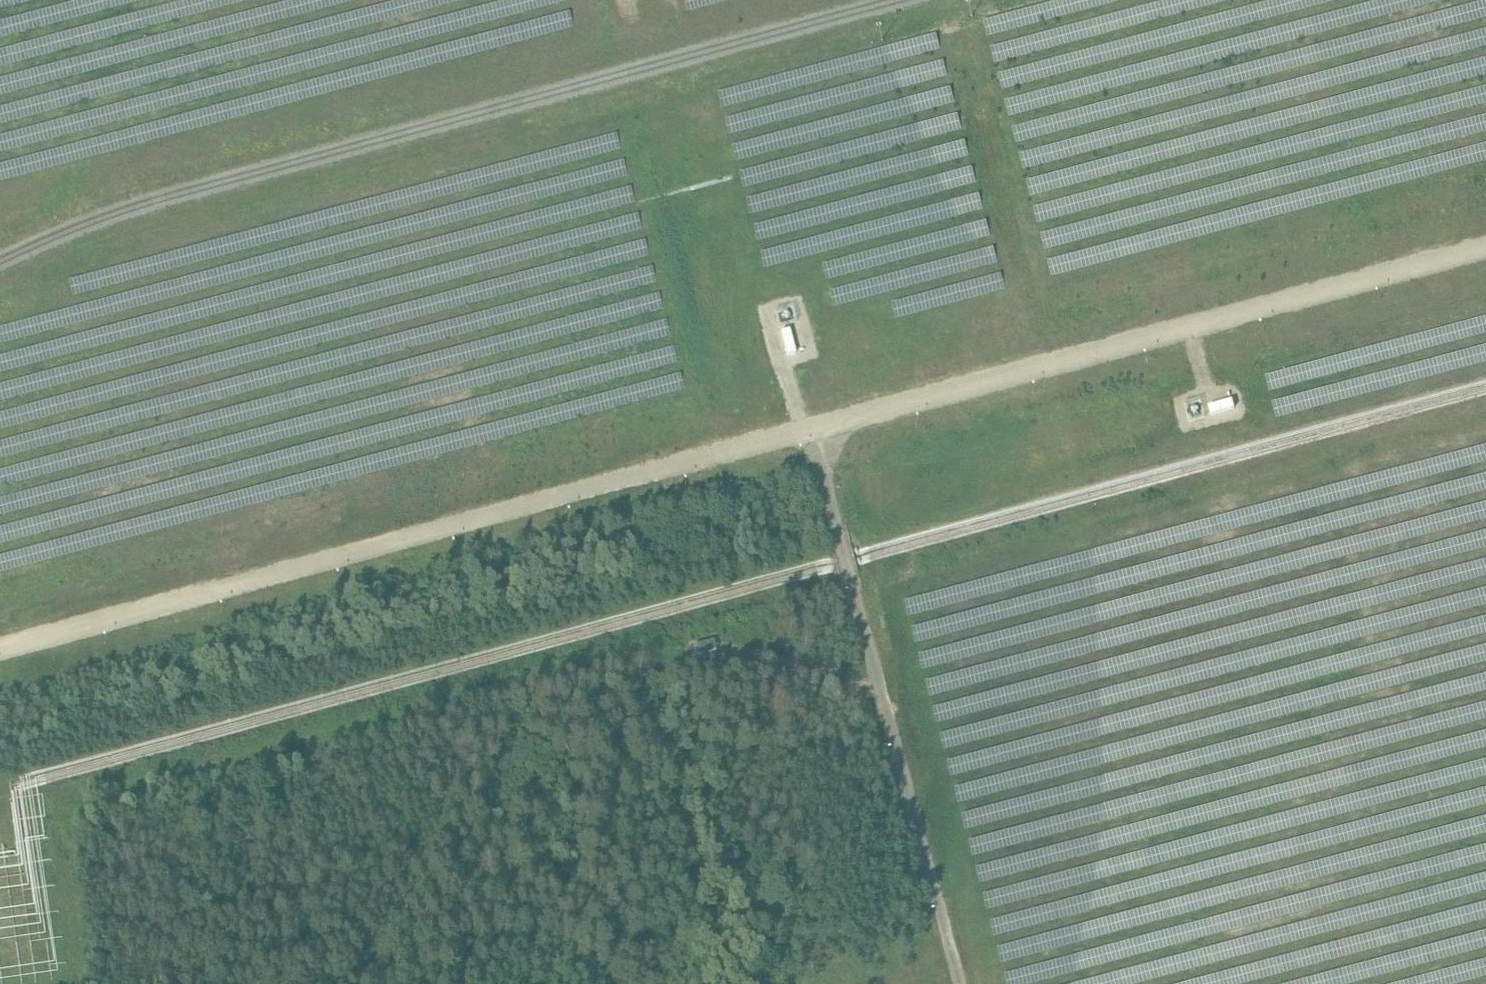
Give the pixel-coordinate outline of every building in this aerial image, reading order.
[(788,330),(780,332),(786,356),(795,353),(788,330)] [(1232,400),(1209,406),(1211,415),(1234,408),(1232,400)] [(696,656),(716,651),(713,641),(693,646),(696,656)]
